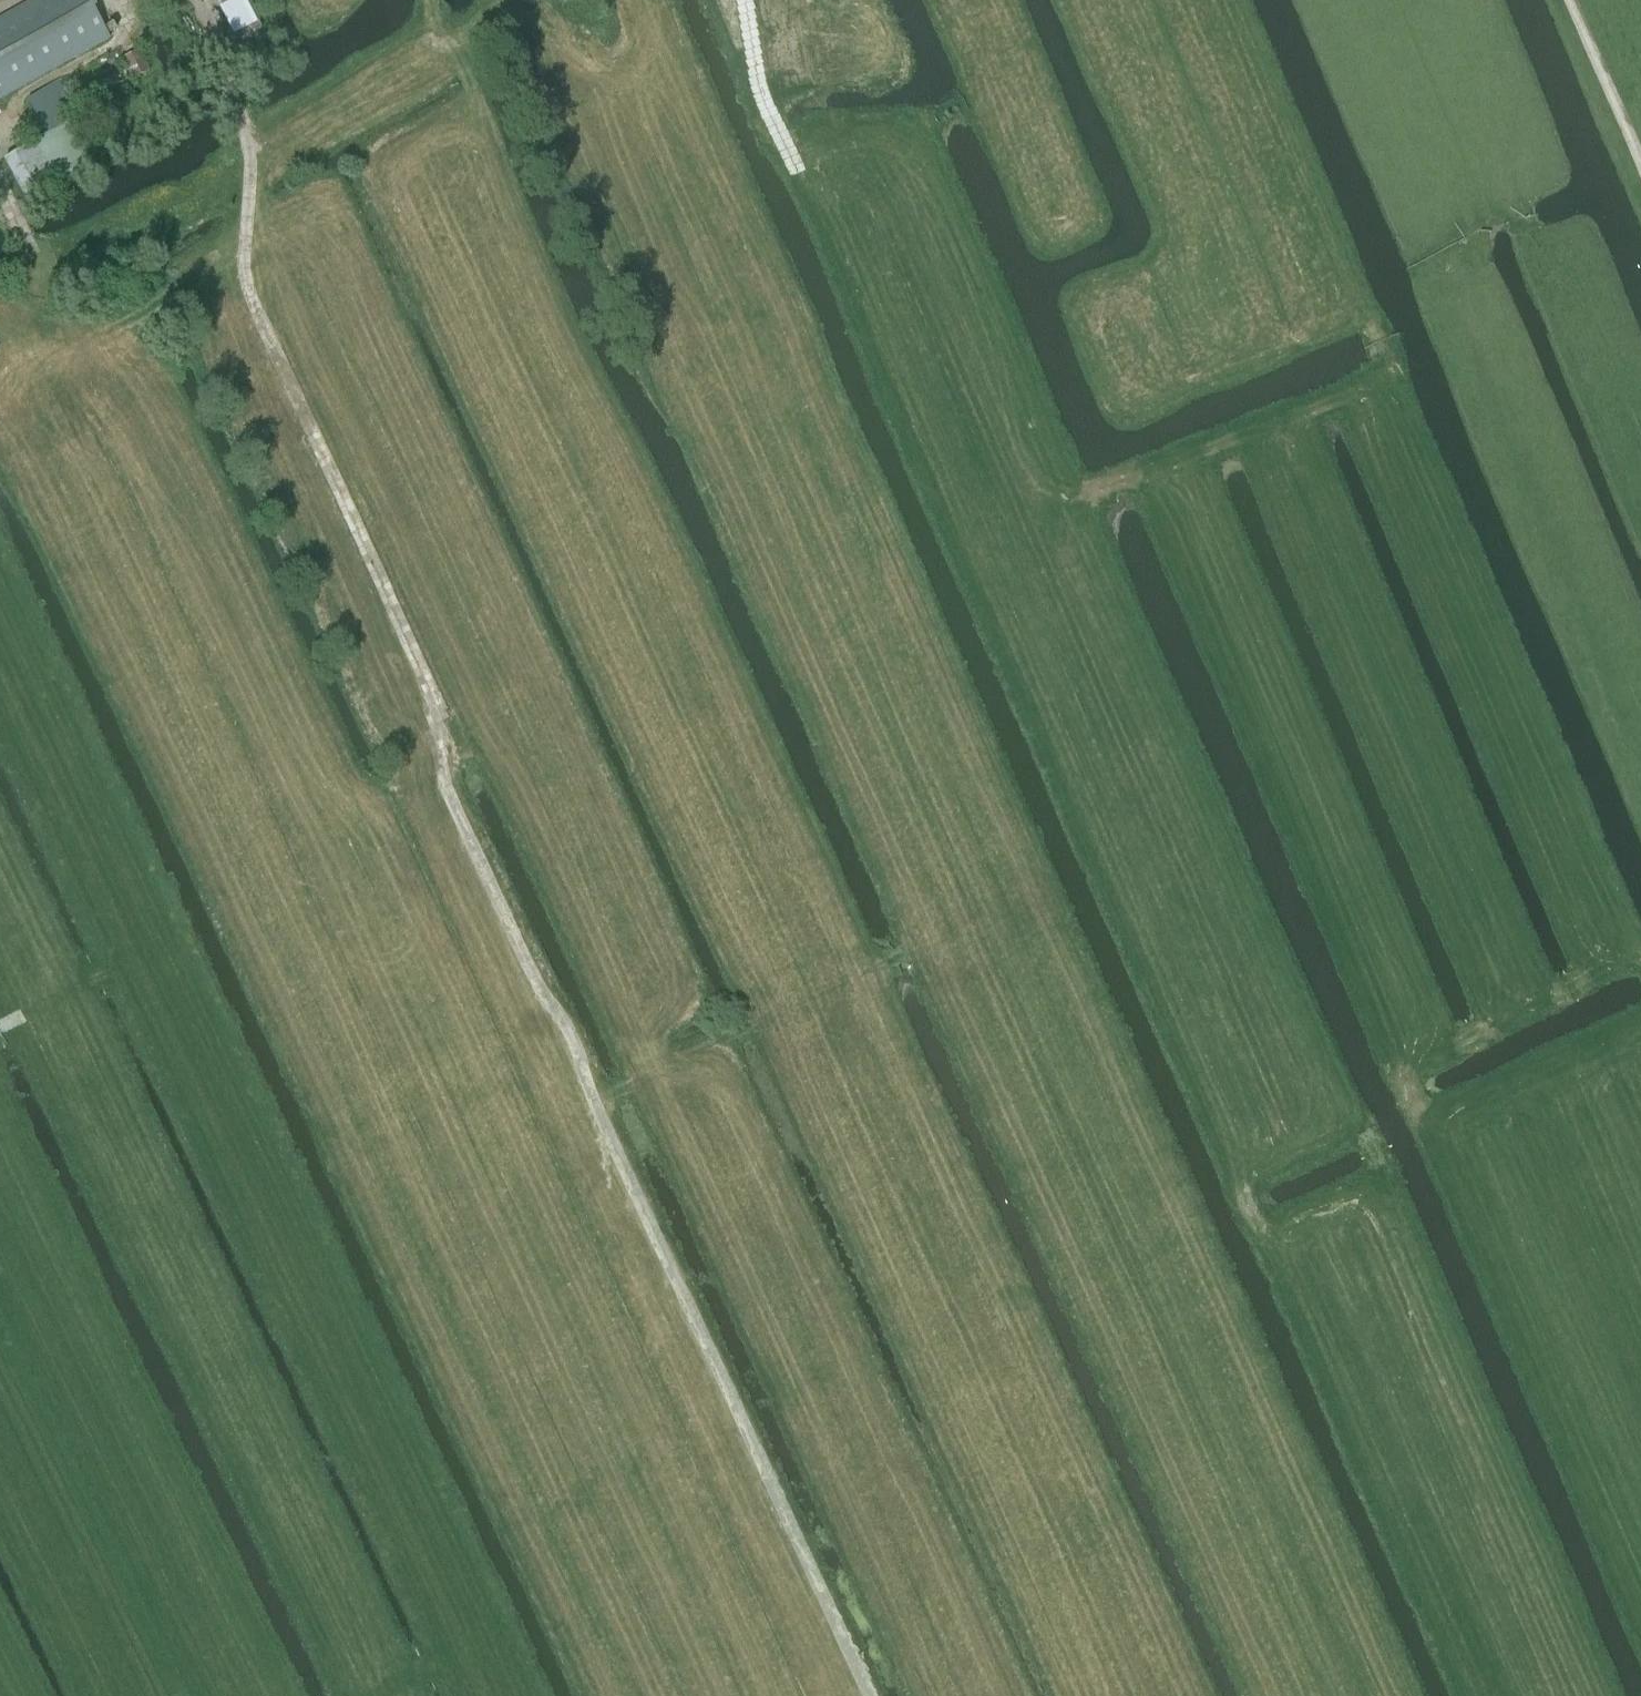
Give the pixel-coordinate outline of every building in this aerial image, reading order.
[(110,37),(89,0),(31,0),(0,17),(0,100),(110,37)] [(140,49),(121,59),(130,79),(150,70),(140,49)] [(51,134),(72,121),(50,85),(28,99),(51,134)] [(37,142),(4,161),(26,200),(59,181),(37,142)]
